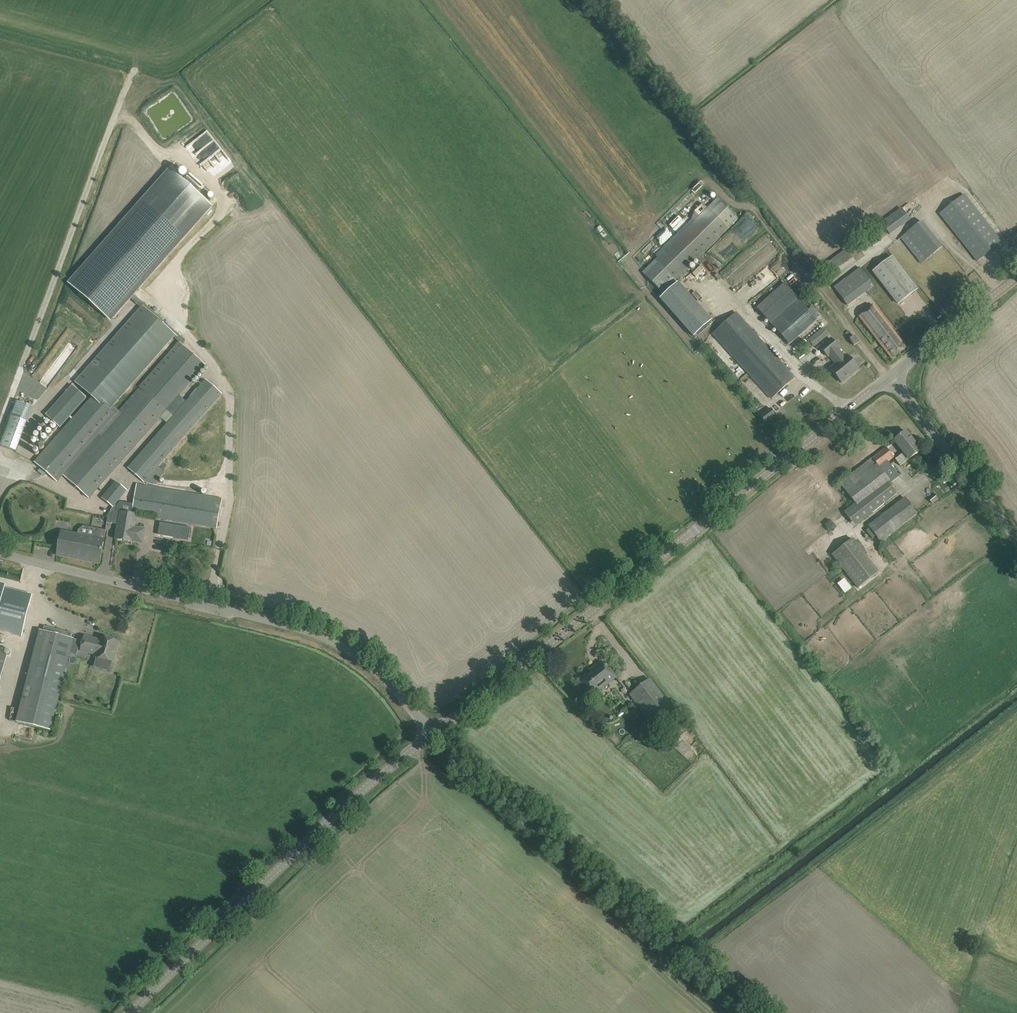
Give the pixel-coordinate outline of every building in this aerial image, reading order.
[(169,168),(68,283),(111,321),(213,206),(169,168)] [(964,195),(940,214),(977,261),(1001,242),(964,195)] [(718,198),(642,272),(663,294),(738,218),(718,198)] [(882,223),(890,235),(911,220),(902,208),(882,223)] [(922,222),(906,234),(926,259),(942,247),(922,222)] [(730,278),(768,240),(763,235),(724,272),(730,278)] [(826,263),(832,272),(849,259),(843,251),(826,263)] [(701,256),(697,260),(701,264),(705,260),(701,256)] [(873,272),(898,304),(917,289),(892,257),(873,272)] [(835,288),(848,306),(874,286),(860,269),(835,288)] [(694,337),(712,321),(678,283),(660,299),(694,337)] [(817,321),(784,284),(756,308),(790,345),(817,321)] [(134,296),(131,299),(140,308),(75,382),(92,398),(35,462),(41,467),(56,480),(58,482),(63,476),(89,499),(161,418),(167,423),(127,469),(145,484),(146,482),(151,487),(153,487),(161,479),(166,473),(159,467),(223,394),(206,379),(186,402),(180,397),(207,366),(183,344),(185,340),(134,296)] [(874,306),(859,317),(892,359),(906,348),(874,306)] [(736,313),(712,334),(771,399),(795,378),(736,313)] [(823,329),(809,340),(814,347),(828,335),(823,329)] [(836,364),(829,369),(841,383),(858,369),(846,354),(844,356),(839,349),(840,348),(831,338),(819,347),(828,358),(830,357),(836,364)] [(87,398),(72,385),(46,415),(60,428),(87,398)] [(18,401),(1,447),(16,452),(33,407),(18,401)] [(760,417),(765,423),(776,415),(771,409),(760,417)] [(894,441),(903,453),(895,460),(900,466),(909,459),(909,460),(921,450),(906,431),(894,441)] [(900,476),(888,462),(893,458),(885,447),(872,458),(850,476),(839,484),(855,504),(845,512),(856,526),(898,494),(889,482),(890,481),(891,483),(900,476)] [(101,498),(112,508),(127,491),(115,481),(101,498)] [(132,542),(136,515),(193,524),(195,525),(213,528),(217,528),(222,499),(153,487),(151,487),(136,484),(135,489),(133,504),(120,502),(118,506),(117,512),(111,511),(108,514),(107,523),(118,525),(116,539),(132,542)] [(917,514),(905,498),(868,526),(871,530),(868,533),(873,539),(877,537),(881,542),(917,514)] [(190,528),(160,523),(158,535),(188,540),(190,528)] [(93,537),(61,531),(57,555),(100,563),(106,531),(94,528),(93,537)] [(832,555),(858,589),(879,572),(853,539),(832,555)] [(22,636),(30,601),(21,599),(22,593),(14,591),(14,593),(0,589),(0,631),(22,636)] [(74,639),(40,630),(17,722),(50,731),(74,639)] [(100,640),(85,637),(81,651),(96,655),(96,657),(113,662),(118,642),(101,638),(100,640)] [(592,675),(581,683),(591,697),(616,677),(609,668),(607,670),(601,662),(589,671),(592,675)] [(629,695),(650,722),(671,705),(650,678),(629,695)]
